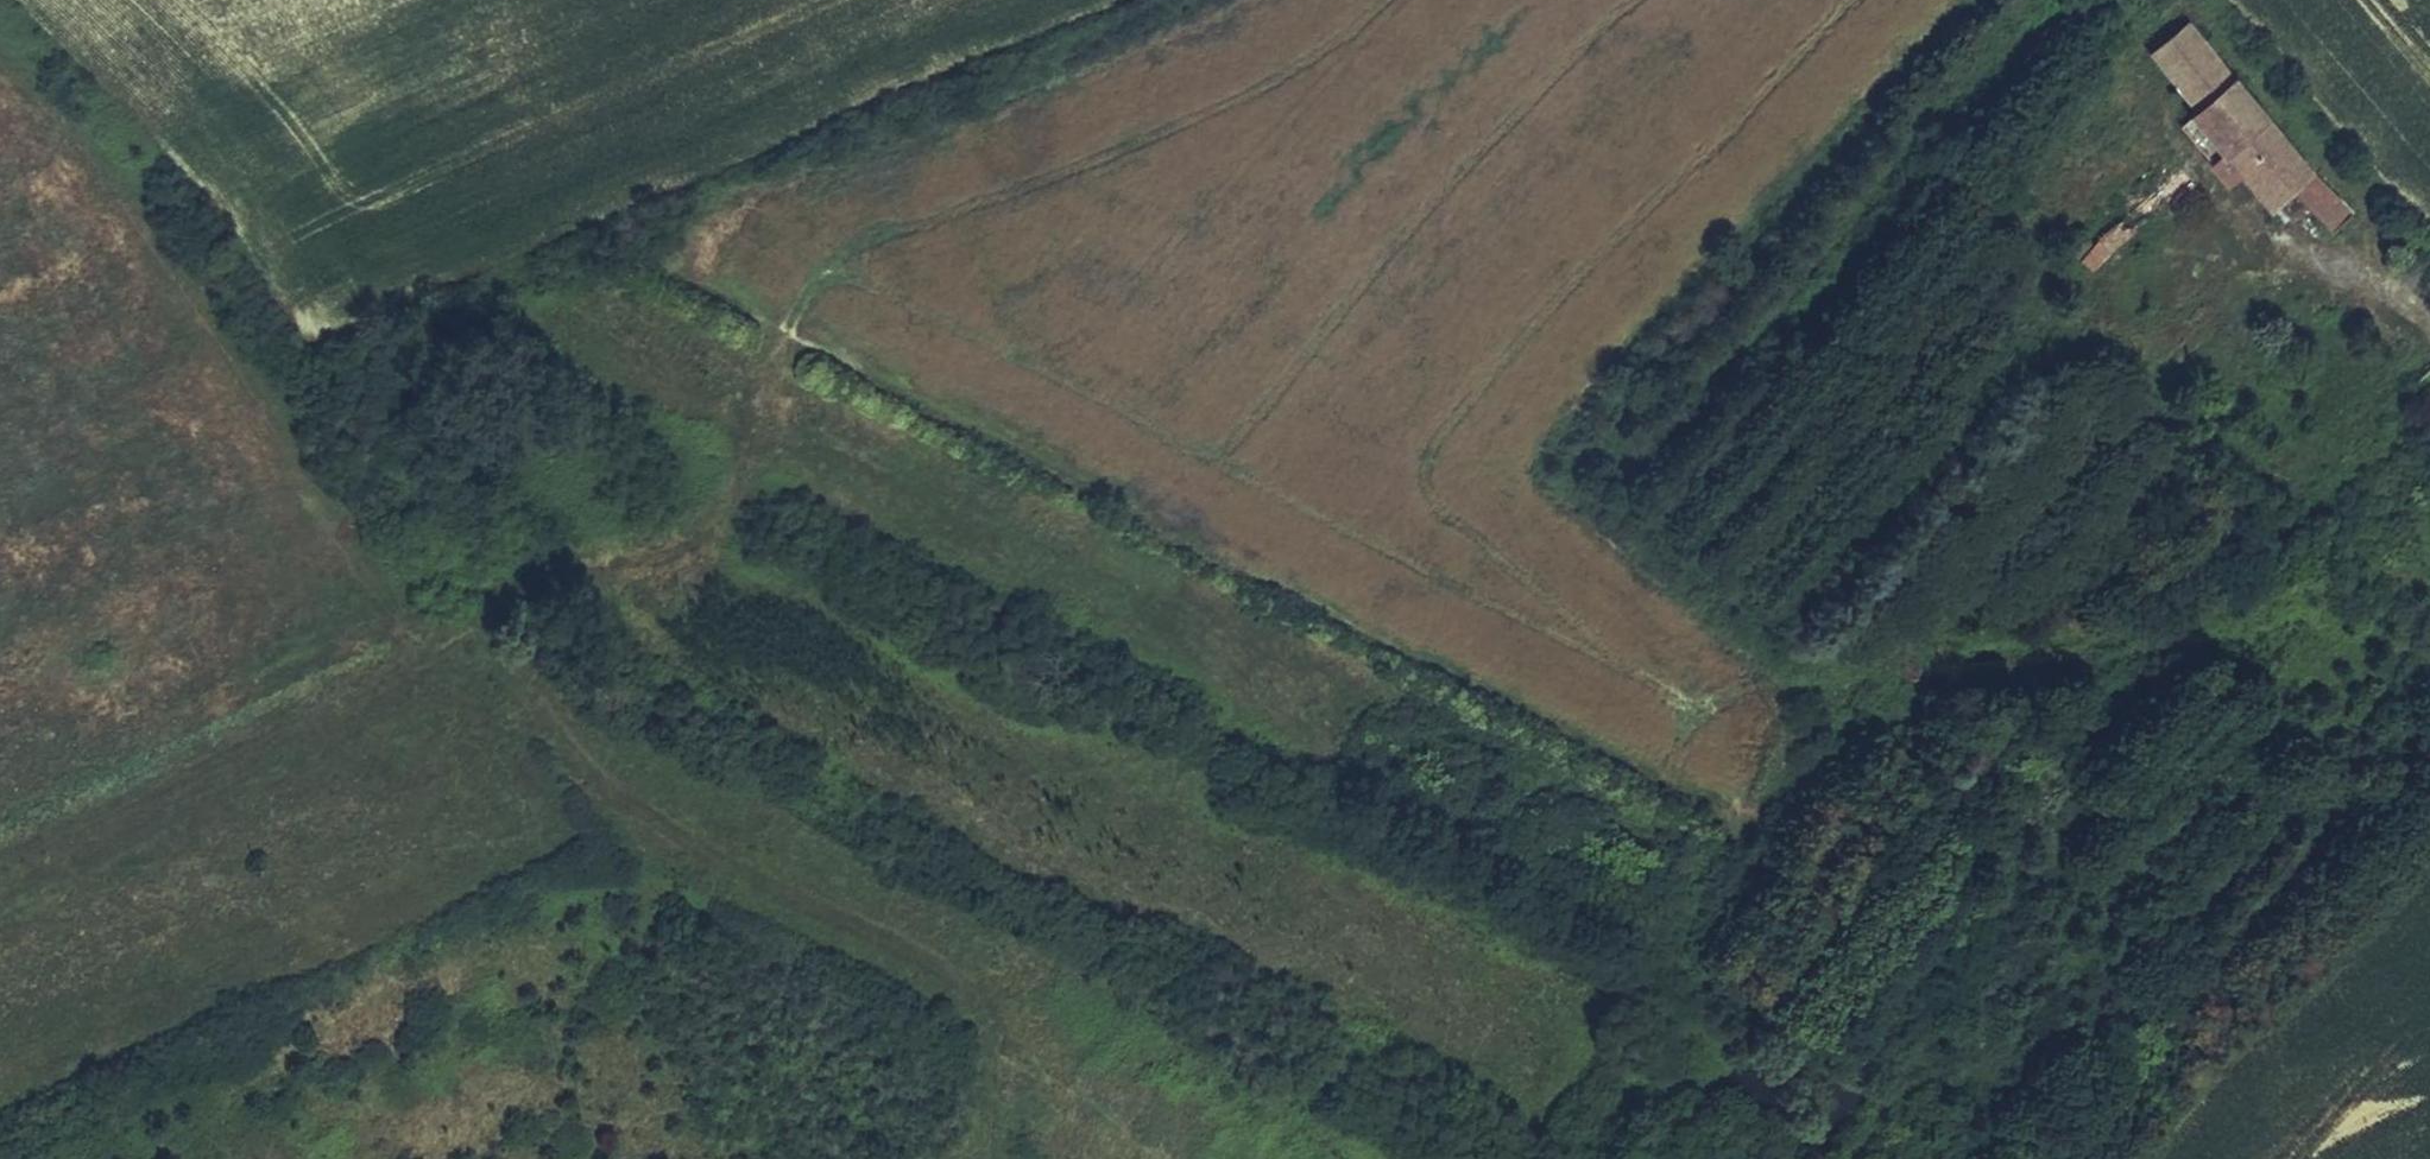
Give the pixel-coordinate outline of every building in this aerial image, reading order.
[(2352,216),(2189,23),(2152,54),(2199,109),(2192,115),(2193,115),(2241,172),(2272,208),(2296,189),(2332,234),(2352,216)] [(2231,181),(2241,172),(2193,115),(2192,115),(2183,123),(2231,181)] [(2082,258),(2101,242),(2110,252),(2192,180),(2193,179),(2192,178),(2174,157),(2071,246),(2073,248),(2082,258)] [(2091,268),(2110,252),(2101,242),(2082,258),(2091,268)]
